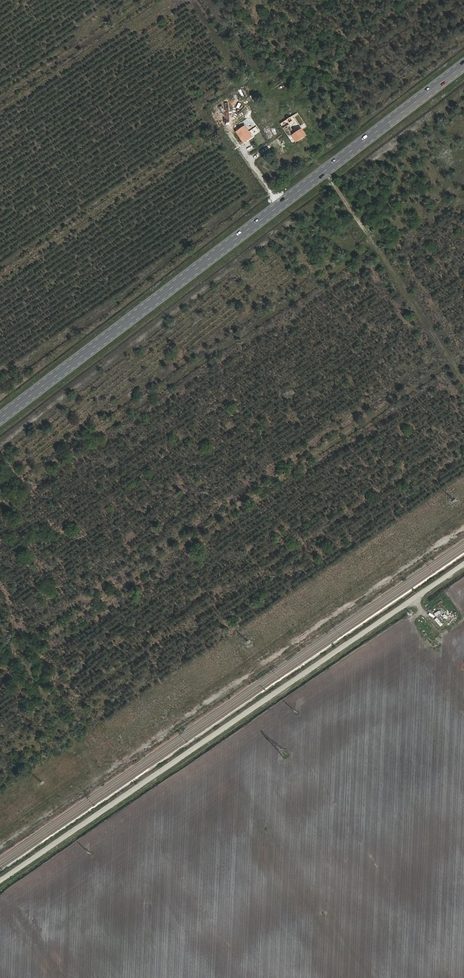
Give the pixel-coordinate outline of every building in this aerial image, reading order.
[(246,125),(237,131),(244,142),(253,136),(246,125)] [(308,135),(303,127),(293,135),(297,142),(308,135)] [(440,627),(443,624),(437,618),(434,620),(440,627)]
